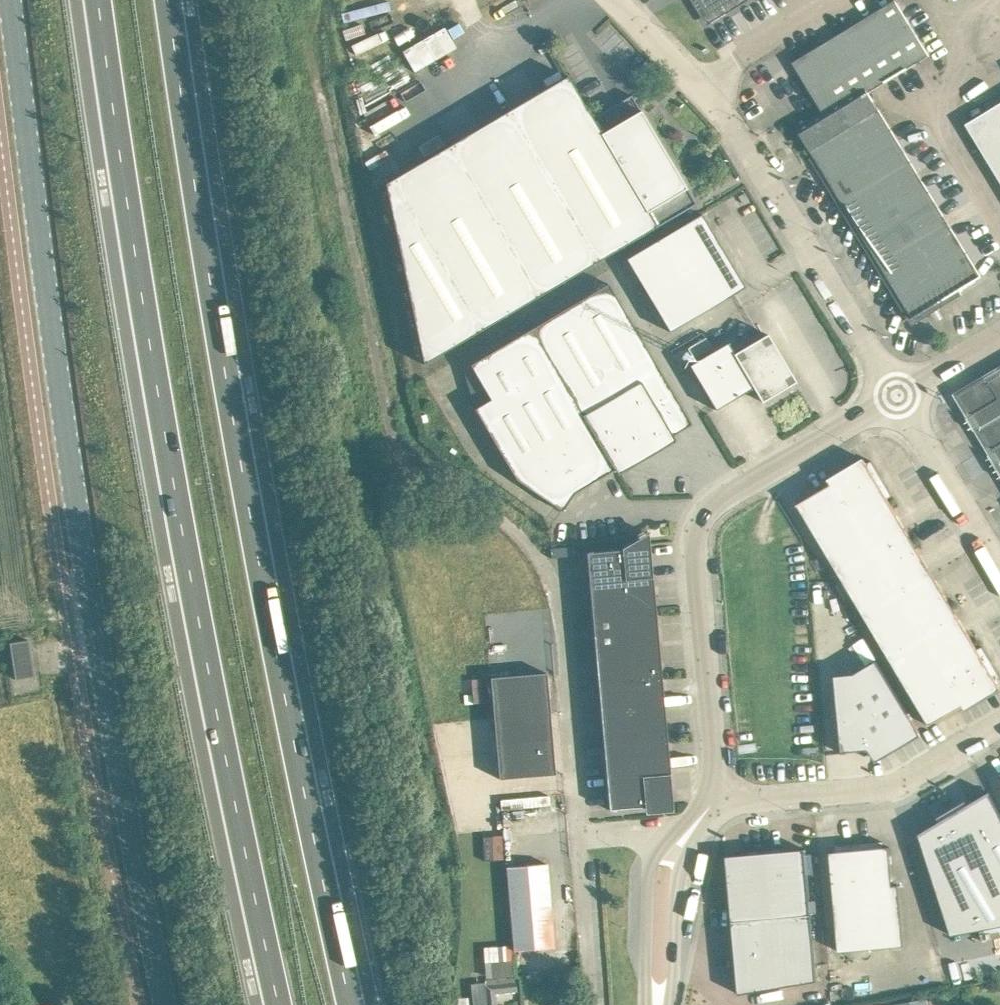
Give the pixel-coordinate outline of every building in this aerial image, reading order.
[(708,21),(743,0),(695,0),(708,21)] [(895,0),(793,63),(820,106),(794,123),(814,155),(810,158),(811,160),(815,157),(920,318),(959,294),(960,295),(962,294),(960,290),(981,277),(869,92),(929,55),(895,0)] [(567,75),(385,183),(423,363),(474,334),(695,203),(631,94),(592,117),(567,75)] [(966,124),(999,179),(999,103),(966,124)] [(670,331),(745,287),(701,213),(626,258),(670,331)] [(608,283),(518,336),(549,392),(596,479),(615,468),(672,435),(691,424),(608,283)] [(796,381),(768,333),(734,353),(728,342),(689,365),(715,409),(753,387),(762,401),(796,381)] [(518,336),(471,364),(491,398),(475,408),(518,480),(562,511),(574,492),(596,479),(549,392),(518,336)] [(968,390),(965,404),(999,466),(999,371),(968,390)] [(872,460),(797,505),(928,724),(999,683),(999,675),(983,646),(978,649),(892,502),(895,500),(872,460)] [(586,552),(609,809),(645,806),(645,813),(673,810),(648,532),(622,549),(586,552)] [(29,640),(10,643),(16,679),(35,676),(29,640)] [(866,641),(858,647),(869,660),(876,654),(866,641)] [(855,673),(835,675),(842,753),(868,749),(873,757),(918,731),(877,660),(855,673)] [(547,673),(492,678),(500,776),(555,772),(547,673)] [(918,828),(951,933),(999,924),(999,814),(989,792),(971,801),(968,796),(938,811),(941,816),(918,828)] [(829,853),(839,951),(904,945),(899,885),(893,885),(889,850),(883,848),(882,841),(836,845),(836,853),(829,853)] [(729,855),(726,855),(732,924),(737,923),(738,939),(733,940),(737,975),(741,975),(743,991),(738,991),(738,994),(817,981),(805,848),(802,848),(803,853),(784,854),(783,850),(748,853),(748,858),(729,859),(729,855)] [(548,864),(507,867),(513,949),(555,946),(548,864)] [(515,977),(500,978),(491,979),(493,994),(488,994),(489,1004),(505,1004),(504,1004),(498,1004),(498,998),(517,996),(515,977)] [(11,996),(4,997),(1,984),(0,984),(0,1004),(13,1004),(11,996)]
